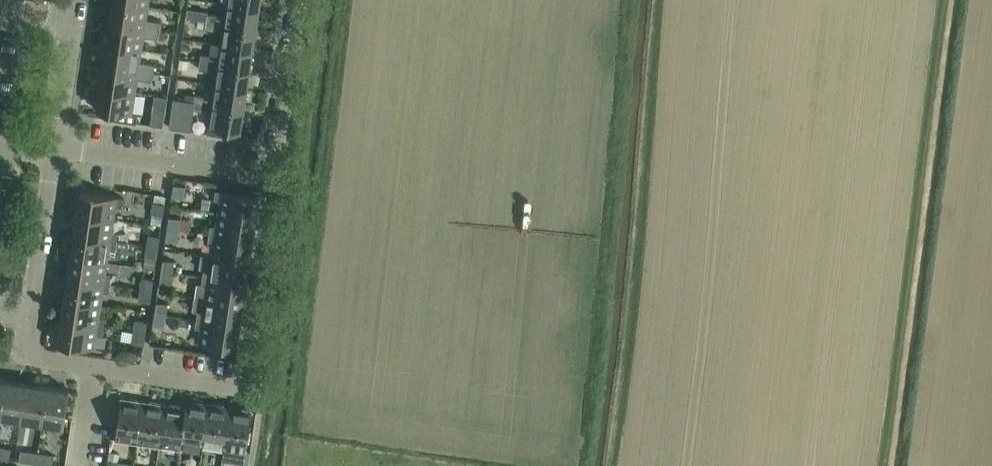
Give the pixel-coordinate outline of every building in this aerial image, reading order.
[(229,4),(261,9),(262,0),(229,0),(229,4)] [(115,1),(112,23),(160,30),(161,22),(148,20),(150,6),(115,1)] [(207,19),(207,22),(225,24),(258,29),(261,9),(229,4),(227,17),(208,14),(207,19)] [(199,20),(198,28),(202,28),(224,31),(222,45),(255,49),(258,29),(225,24),(207,22),(199,20)] [(112,23),(108,44),(144,49),(145,37),(164,40),(166,40),(168,31),(165,31),(160,30),(112,23)] [(21,48),(22,40),(0,37),(0,39),(0,79),(15,81),(14,89),(15,89),(21,48)] [(108,44),(105,65),(155,73),(156,64),(141,62),(144,49),(108,44)] [(201,54),(200,62),(252,70),(252,69),(255,49),(222,45),(220,57),(203,54),(201,54)] [(21,48),(15,89),(27,91),(33,50),(21,48)] [(181,59),(179,68),(189,69),(190,61),(181,59)] [(200,62),(199,69),(200,69),(218,72),(216,85),(235,88),(249,90),(252,70),(200,62)] [(105,65),(102,87),(137,92),(139,79),(154,82),(155,73),(105,65)] [(195,101),(195,102),(213,105),(246,110),(249,90),(235,88),(216,85),(216,86),(214,97),(205,96),(196,95),(195,101)] [(102,87),(99,109),(108,111),(106,119),(138,123),(140,115),(134,114),(137,92),(102,87)] [(185,99),(185,101),(195,102),(195,101),(196,95),(186,94),(185,99)] [(175,99),(171,128),(193,131),(196,110),(212,113),(210,126),(209,134),(233,138),(233,137),(234,130),(242,131),(246,110),(213,105),(195,102),(185,101),(181,100),(175,99)] [(154,113),(153,126),(164,127),(166,115),(154,113)] [(185,198),(187,186),(176,185),(174,196),(185,198)] [(217,190),(216,200),(221,201),(220,202),(219,212),(257,218),(258,217),(261,196),(222,191),(217,190)] [(81,191),(78,214),(116,220),(118,207),(123,207),(125,198),(81,191)] [(164,216),(166,204),(155,203),(153,214),(164,216)] [(212,225),(210,234),(254,240),(257,218),(219,212),(217,226),(212,225)] [(75,234),(75,236),(118,242),(119,240),(120,233),(115,232),(116,220),(78,214),(75,234)] [(169,229),(181,230),(182,219),(171,217),(169,229)] [(179,242),(181,230),(169,229),(167,240),(179,242)] [(210,234),(209,243),(214,244),(212,256),(251,262),(251,261),(254,240),(210,234)] [(148,245),(148,246),(159,248),(159,246),(161,237),(150,235),(148,245)] [(75,236),(72,255),(82,257),(110,261),(112,249),(117,250),(118,242),(75,236)] [(145,266),(144,268),(155,269),(159,248),(148,246),(146,258),(145,266)] [(202,254),(200,269),(205,270),(204,276),(247,283),(251,262),(212,256),(202,254)] [(72,255),(69,277),(112,284),(112,283),(113,275),(108,274),(110,261),(82,257),(72,255)] [(163,270),(174,272),(176,262),(164,260),(163,270)] [(172,284),(174,272),(163,270),(161,282),(172,284)] [(197,297),(244,305),(244,304),(247,283),(204,276),(203,284),(199,283),(197,297)] [(69,277),(66,298),(104,304),(105,292),(110,293),(112,284),(69,277)] [(142,287),(142,288),(153,290),(154,289),(155,279),(144,277),(142,287)] [(142,288),(140,301),(151,303),(153,290),(142,288)] [(197,297),(194,311),(199,312),(198,319),(241,325),(244,305),(197,297)] [(66,298),(62,321),(105,327),(107,318),(102,318),(104,304),(66,298)] [(157,313),(167,315),(169,304),(159,302),(157,313)] [(165,328),(167,315),(157,313),(155,326),(165,328)] [(198,319),(196,328),(202,329),(201,343),(237,348),(241,325),(198,319)] [(136,332),(147,333),(148,322),(138,320),(136,332)] [(62,321),(59,343),(96,349),(98,334),(104,335),(105,327),(62,321)] [(145,345),(147,333),(136,332),(134,344),(145,345)] [(136,349),(130,354),(136,361),(142,356),(136,349)] [(0,415),(0,416),(20,419),(22,419),(27,383),(25,383),(6,380),(1,408),(0,415)] [(27,383),(22,419),(42,422),(43,423),(48,386),(27,383)] [(48,386),(43,423),(66,426),(71,390),(48,386)] [(122,399),(116,439),(139,443),(140,435),(145,402),(122,399)] [(185,424),(183,441),(203,444),(204,442),(205,435),(209,403),(188,400),(187,408),(186,408),(184,424),(185,424)] [(140,435),(139,443),(160,446),(160,444),(161,435),(166,405),(145,402),(140,435)] [(204,442),(203,444),(225,447),(226,435),(231,407),(209,403),(205,435),(204,442)] [(160,444),(160,446),(180,449),(182,449),(183,441),(185,424),(184,424),(186,408),(166,405),(161,435),(160,444)] [(226,435),(225,447),(247,451),(253,410),(231,407),(226,435)] [(11,460),(13,449),(0,447),(0,458),(11,460)] [(22,450),(21,461),(37,464),(39,452),(22,450)] [(37,464),(38,464),(51,465),(54,465),(56,455),(39,452),(37,464)]
